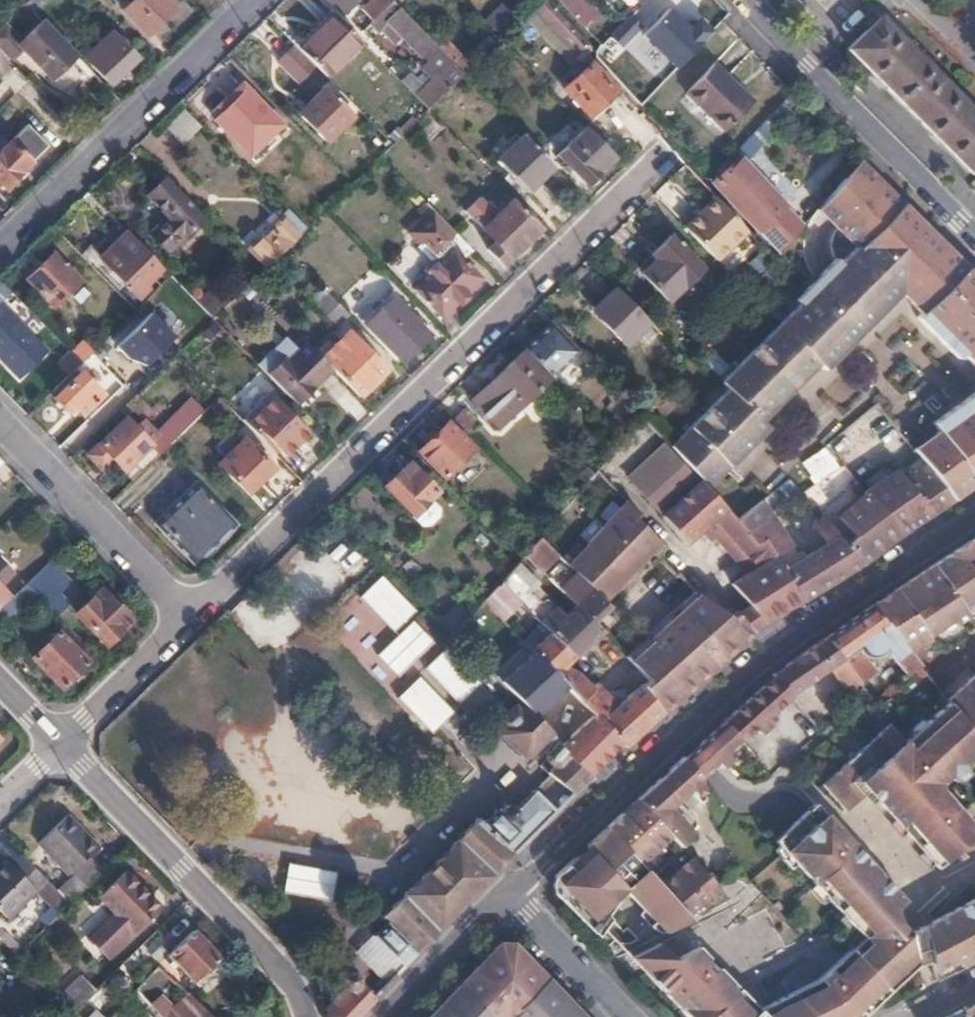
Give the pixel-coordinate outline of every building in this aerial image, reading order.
[(25,5),(34,14),(48,2),(46,0),(31,0),(25,5)] [(126,10),(149,33),(173,10),(172,8),(165,0),(136,0),(126,10)] [(342,13),(355,0),(329,0),(342,13)] [(391,0),(369,0),(360,8),(372,20),(378,15),(392,1),(391,0)] [(547,0),(540,0),(533,6),(560,35),(571,25),(547,0)] [(652,24),(668,4),(663,0),(652,0),(640,14),(652,24)] [(432,42),(392,1),(378,15),(383,19),(418,55),(432,42)] [(678,67),(712,30),(699,17),(689,27),(668,7),(643,34),(678,67)] [(334,13),(298,47),(328,78),(363,43),(334,13)] [(372,20),(360,32),(365,37),(383,19),(378,15),(372,20)] [(849,49),(974,175),(974,114),(953,92),(880,19),(849,49)] [(76,57),(43,24),(20,45),(4,26),(1,28),(0,29),(0,49),(8,57),(11,61),(23,49),(52,80),(76,57)] [(588,44),(571,25),(560,35),(578,53),(581,52),(588,44)] [(111,33),(86,56),(111,83),(136,59),(111,33)] [(438,48),(448,59),(457,50),(447,39),(438,48)] [(400,80),(428,109),(463,75),(448,59),(438,48),(435,46),(429,53),(434,58),(422,68),(432,78),(423,87),(409,72),(400,80)] [(293,49),(279,64),(297,81),(310,67),(293,49)] [(616,91),(591,64),(564,90),(589,117),(616,91)] [(713,65),(686,93),(725,130),(752,103),(713,65)] [(230,104),(214,120),(250,155),(281,125),(242,85),(227,100),(230,104)] [(324,90),(300,113),(327,140),(349,117),(324,90)] [(616,96),(601,109),(629,139),(644,126),(616,96)] [(182,112),(167,127),(183,142),(197,127),(182,112)] [(0,155),(0,183),(5,188),(46,147),(28,127),(0,155)] [(583,131),(557,156),(587,186),(594,180),(594,175),(609,160),(583,131)] [(525,191),(551,165),(523,136),(496,162),(525,191)] [(713,185),(778,254),(804,224),(741,158),(713,185)] [(904,207),(857,160),(850,169),(873,192),(875,189),(899,213),(904,207)] [(669,448),(708,491),(767,433),(759,425),(817,368),(822,373),(902,294),(921,313),(918,317),(958,358),(962,354),(974,367),(974,280),(945,250),(938,258),(932,251),(918,237),(920,234),(899,213),(875,189),(873,192),(850,169),(816,209),(841,234),(855,248),(834,268),(830,263),(791,302),(796,308),(718,384),(726,391),(674,443),(669,448)] [(204,216),(167,177),(148,196),(168,217),(152,233),(168,251),(204,216)] [(743,228),(713,196),(700,208),(705,214),(687,231),(712,256),(743,228)] [(465,213),(482,231),(496,244),(489,251),(502,264),(538,229),(511,202),(496,217),(479,199),(465,213)] [(945,248),(904,207),(899,213),(920,234),(918,237),(932,251),(938,258),(945,250),(945,248)] [(705,214),(700,208),(682,225),(687,231),(705,214)] [(468,245),(433,210),(411,234),(440,264),(436,268),(432,264),(423,273),(427,278),(414,291),(440,318),(451,306),(479,279),(464,264),(457,256),(468,245)] [(307,228),(290,211),(263,238),(260,236),(248,247),(249,251),(266,268),(285,250),(307,228)] [(163,268),(127,231),(100,257),(139,297),(151,286),(148,282),(163,268)] [(670,238),(638,268),(669,301),(701,270),(670,238)] [(407,241),(388,263),(410,283),(430,261),(407,241)] [(457,256),(464,264),(475,253),(468,245),(457,256)] [(53,255),(26,281),(53,307),(79,281),(53,255)] [(208,297),(222,306),(241,277),(227,268),(208,297)] [(348,314),(323,288),(313,299),(337,324),(348,314)] [(649,323),(616,288),(597,307),(612,321),(608,325),(627,344),(649,323)] [(391,299),(365,325),(402,362),(428,337),(391,299)] [(19,377),(44,352),(0,307),(0,358),(19,377)] [(147,308),(115,342),(143,367),(175,333),(147,308)] [(550,326),(524,350),(550,377),(575,352),(550,326)] [(331,368),(360,397),(384,372),(348,334),(323,359),(331,368)] [(260,367),(296,404),(331,368),(323,359),(308,344),(300,352),(288,340),(260,367)] [(520,353),(475,398),(472,401),(498,427),(516,410),(546,381),(520,353)] [(81,374),(54,400),(67,412),(73,406),(83,415),(102,397),(81,374)] [(354,420),(365,410),(332,374),(321,384),(354,420)] [(281,455),(306,432),(270,393),(241,420),(274,454),(277,451),(281,455)] [(108,457),(132,482),(172,444),(205,412),(190,398),(146,441),(123,418),(86,455),(98,467),(108,457)] [(934,428),(937,432),(912,449),(925,466),(952,499),(974,483),(974,400),(934,428)] [(462,412),(453,422),(467,436),(477,427),(462,412)] [(447,426),(420,453),(444,477),(471,450),(447,426)] [(243,441),(219,464),(246,492),(269,468),(243,441)] [(669,448),(666,445),(629,480),(632,484),(687,546),(701,533),(716,549),(720,546),(743,573),(730,586),(745,606),(736,613),(751,632),(752,633),(755,630),(801,601),(763,540),(756,545),(747,536),(740,527),(734,520),(708,491),(669,448)] [(407,465),(383,488),(411,517),(435,494),(407,465)] [(898,537),(952,499),(925,466),(907,480),(898,468),(864,493),(898,537)] [(581,479),(587,485),(594,476),(589,471),(581,479)] [(195,487),(158,523),(194,560),(231,524),(195,487)] [(844,545),(860,563),(898,537),(864,493),(837,516),(854,537),(844,545)] [(625,502),(602,527),(641,563),(652,551),(658,556),(660,556),(666,549),(637,520),(639,517),(625,502)] [(760,510),(740,527),(747,536),(767,519),(760,510)] [(767,519),(747,536),(756,545),(763,540),(801,601),(860,563),(844,545),(823,520),(816,526),(826,543),(797,562),(768,518),(767,519)] [(602,527),(599,530),(636,567),(641,563),(602,527)] [(599,530),(583,549),(621,584),(627,590),(631,585),(625,579),(636,567),(599,530)] [(539,539),(523,557),(541,576),(556,556),(539,539)] [(872,607),(910,654),(921,647),(916,641),(925,636),(926,637),(941,627),(950,622),(953,627),(971,615),(968,610),(974,606),(974,544),(972,546),(969,542),(905,584),(897,590),(902,597),(893,604),(887,596),(872,607)] [(583,549),(579,552),(616,588),(623,594),(627,590),(621,584),(583,549)] [(566,567),(588,590),(602,604),(616,588),(579,552),(566,567)] [(541,576),(571,607),(588,590),(566,567),(556,556),(541,576)] [(10,598),(1,588),(15,575),(0,560),(0,607),(10,598)] [(27,585),(36,595),(66,626),(68,627),(75,620),(66,610),(81,595),(51,563),(27,585)] [(516,564),(499,583),(520,606),(542,629),(572,660),(599,635),(590,626),(571,607),(560,617),(532,587),(534,584),(516,564)] [(416,610),(381,575),(360,596),(394,631),(416,610)] [(499,583),(482,603),(502,624),(520,606),(499,583)] [(0,612),(0,623),(6,629),(19,617),(18,613),(36,595),(27,585),(0,612)] [(588,590),(571,607),(590,626),(607,609),(602,604),(588,590)] [(897,590),(887,596),(893,604),(902,597),(897,590)] [(109,646),(123,633),(116,625),(126,616),(102,591),(78,615),(109,646)] [(699,597),(681,614),(687,621),(707,631),(729,653),(751,632),(736,613),(730,618),(699,597)] [(456,601),(442,618),(458,631),(472,615),(456,601)] [(826,638),(844,661),(862,684),(874,672),(861,655),(869,657),(876,657),(881,655),(885,652),(905,675),(919,664),(910,654),(872,607),(826,638)] [(687,621),(681,614),(671,624),(710,667),(729,653),(707,631),(687,621)] [(116,625),(123,633),(133,622),(126,616),(116,625)] [(412,621),(377,656),(398,677),(433,643),(412,621)] [(950,622),(941,627),(944,632),(953,627),(950,622)] [(671,624),(661,631),(658,635),(696,678),(703,671),(710,667),(671,624)] [(78,651),(84,644),(68,627),(66,626),(49,643),(45,639),(39,644),(43,648),(32,658),(61,689),(89,662),(78,651)] [(526,649),(538,660),(577,701),(590,688),(575,672),(572,672),(566,666),(572,660),(542,629),(524,646),(526,649)] [(658,635),(646,647),(666,667),(689,692),(699,682),(696,678),(658,635)] [(916,641),(921,647),(929,642),(926,637),(925,636),(916,641)] [(774,676),(793,698),(844,661),(826,638),(774,673),(773,675),(774,676)] [(639,688),(659,709),(680,692),(662,671),(666,667),(646,647),(628,664),(646,682),(639,688)] [(425,668),(460,704),(481,683),(447,648),(425,668)] [(567,754),(590,778),(620,745),(607,729),(577,701),(538,660),(526,649),(495,679),(522,705),(544,727),(567,754)] [(662,671),(680,692),(684,697),(689,692),(666,667),(662,671)] [(696,678),(699,682),(712,670),(710,667),(703,671),(696,678)] [(774,676),(724,721),(742,743),(793,698),(774,676)] [(948,700),(950,703),(974,733),(974,676),(948,700)] [(419,677),(397,698),(432,734),(454,713),(419,677)] [(607,729),(620,745),(623,749),(663,714),(659,709),(639,688),(629,697),(623,691),(602,693),(594,685),(590,688),(577,701),(607,729)] [(659,709),(663,714),(684,697),(680,692),(659,709)] [(868,792),(873,787),(878,793),(876,795),(884,805),(914,842),(917,839),(923,846),(920,849),(938,873),(974,842),(974,829),(942,791),(949,785),(951,787),(974,767),(974,733),(950,703),(905,742),(890,727),(823,787),(845,813),(868,792)] [(451,847),(453,850),(487,881),(529,839),(570,797),(590,778),(567,754),(544,727),(522,705),(515,712),(510,708),(496,722),(501,727),(495,732),(523,759),(540,742),(552,753),(538,767),(554,783),(537,800),(530,794),(515,810),(505,808),(500,814),(496,810),(481,825),(477,822),(451,847)] [(724,721),(700,743),(719,764),(742,743),(724,721)] [(700,743),(685,757),(703,777),(719,764),(700,743)] [(682,756),(608,827),(640,863),(670,837),(681,848),(693,838),(690,834),(694,830),(695,822),(681,807),(679,800),(691,789),(701,806),(708,801),(702,779),(703,777),(685,757),(682,756)] [(873,787),(868,792),(880,808),(884,805),(876,795),(878,793),(873,787)] [(850,952),(889,995),(916,968),(908,943),(914,940),(912,935),(902,923),(898,911),(906,904),(816,806),(776,843),(863,940),(850,952)] [(70,905),(102,874),(89,861),(99,850),(68,817),(39,844),(70,876),(56,890),(70,905)] [(575,858),(554,878),(556,894),(607,947),(614,941),(624,945),(628,945),(628,943),(618,932),(614,935),(594,916),(616,897),(648,931),(652,930),(658,936),(691,922),(696,918),(663,888),(640,863),(608,827),(591,844),(594,848),(579,862),(575,858)] [(917,839),(914,842),(920,849),(923,846),(917,839)] [(403,968),(470,898),(487,881),(453,850),(406,897),(404,896),(381,920),(386,925),(373,938),(403,968)] [(23,856),(12,867),(5,861),(0,866),(0,911),(7,918),(47,881),(23,856)] [(663,888),(696,918),(724,894),(694,862),(663,888)] [(336,873),(287,865),(283,893),(331,901),(336,873)] [(115,915),(90,939),(109,959),(161,910),(125,872),(99,898),(115,915)] [(974,960),(974,900),(933,923),(934,930),(930,936),(924,939),(930,965),(934,981),(950,971),(951,972),(974,960)] [(777,901),(773,905),(780,911),(784,906),(777,901)] [(780,911),(773,905),(771,907),(777,914),(780,911)] [(921,930),(924,939),(930,936),(934,930),(933,923),(921,930)] [(908,943),(916,968),(930,965),(924,939),(921,930),(912,935),(914,940),(908,943)] [(195,932),(170,957),(195,983),(220,959),(195,932)] [(445,998),(464,1016),(488,1016),(502,999),(499,994),(527,961),(512,945),(499,944),(445,998)] [(691,1016),(865,1016),(889,995),(850,952),(817,982),(755,1010),(699,951),(697,947),(673,960),(658,946),(632,961),(691,1016)] [(527,961),(499,994),(502,999),(488,1016),(527,1016),(554,988),(527,961)] [(323,1016),(357,1016),(372,1001),(356,987),(356,979),(353,975),(344,975),(340,979),(339,987),(341,989),(346,993),(334,1006),(323,1016)] [(80,976),(58,998),(72,1013),(95,991),(80,976)] [(554,988),(527,1016),(576,1016),(579,1014),(554,988)] [(329,1002),(334,1006),(346,993),(341,989),(333,998),(329,1002)] [(202,1010),(184,992),(171,1004),(175,1009),(166,1016),(210,1016),(202,1010)] [(428,1016),(464,1016),(445,998),(428,1016)] [(962,1013),(965,1016),(974,1016),(974,1007),(962,1013)]
